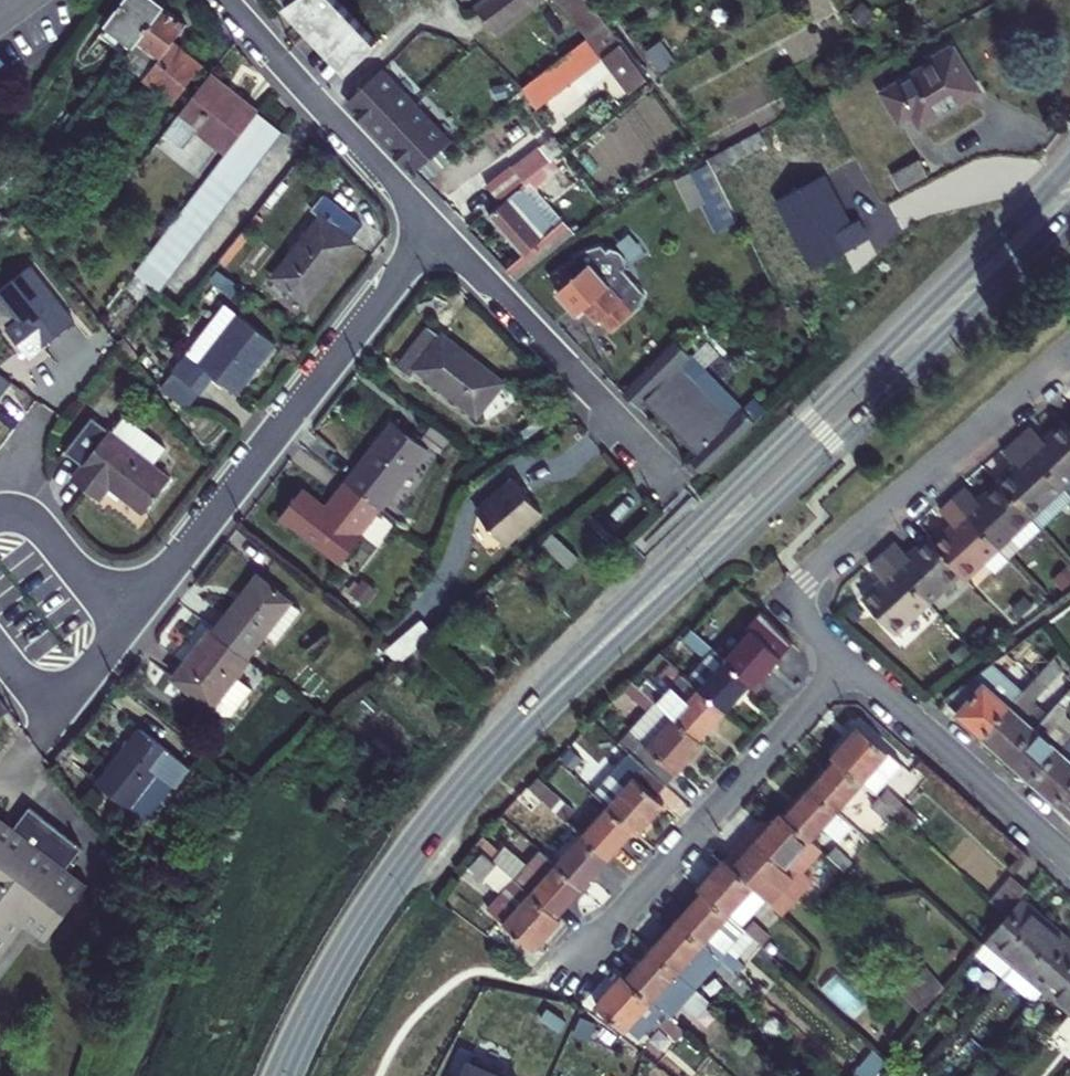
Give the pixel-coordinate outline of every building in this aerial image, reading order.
[(106,26),(133,46),(161,9),(163,5),(156,0),(126,0),(106,26)] [(347,70),(376,43),(338,0),(283,0),(347,70)] [(508,4),(505,0),(486,0),(475,8),(493,33),(537,0),(513,0),(508,4)] [(587,37),(607,23),(590,0),(558,0),(587,37)] [(133,46),(121,62),(173,102),(202,66),(172,42),(183,27),(161,9),(133,46)] [(628,92),(649,77),(607,23),(587,37),(521,89),(536,107),(603,58),(628,92)] [(960,87),(971,81),(950,45),(928,58),(932,66),(886,94),(902,120),(914,113),(922,125),(967,98),(960,87)] [(882,86),(889,81),(880,67),(872,71),(882,86)] [(382,69),(348,102),(370,127),(372,125),(383,137),(415,105),(383,70),(382,69)] [(257,112),(210,75),(165,132),(184,148),(199,129),(228,151),(257,112)] [(960,87),(967,98),(978,92),(971,81),(960,87)] [(521,89),(516,93),(531,112),(536,107),(521,89)] [(415,105),(383,137),(393,148),(391,149),(414,174),(448,142),(415,105)] [(283,132),(257,112),(228,151),(135,270),(160,290),(283,132)] [(715,172),(766,144),(760,132),(708,159),(715,172)] [(536,152),(514,170),(524,183),(546,165),(536,152)] [(708,159),(695,166),(716,206),(719,206),(727,223),(737,218),(730,203),(715,172),(708,159)] [(536,192),(561,171),(552,160),(546,165),(524,183),(526,184),(488,216),(522,256),(503,271),(514,281),(574,234),(536,192)] [(900,191),(926,178),(917,160),(891,173),(900,191)] [(509,170),(484,189),(496,204),(521,185),(509,170)] [(776,202),(813,271),(870,241),(857,216),(850,220),(826,175),(776,202)] [(318,218),(271,281),(304,306),(352,245),(349,243),(361,228),(321,196),(309,212),(318,218)] [(602,252),(556,293),(576,315),(604,289),(615,300),(635,281),(625,269),(620,273),(602,252)] [(30,267),(0,290),(0,294),(42,347),(73,322),(30,267)] [(237,394),(277,343),(229,306),(176,375),(201,394),(215,376),(237,394)] [(417,370),(478,418),(504,386),(428,326),(395,366),(410,379),(417,370)] [(699,473),(753,422),(677,342),(621,394),(635,409),(646,398),(697,452),(688,462),(699,473)] [(12,381),(0,372),(0,395),(12,381)] [(176,375),(162,392),(187,411),(201,394),(176,375)] [(111,431),(92,417),(65,451),(82,465),(71,478),(100,501),(110,488),(143,513),(170,477),(153,464),(165,448),(124,416),(111,431)] [(1018,438),(1064,487),(1069,481),(1069,428),(1069,427),(1063,421),(1042,440),(1031,428),(1018,438)] [(392,422),(345,482),(379,508),(425,448),(392,422)] [(1031,518),(1064,487),(1018,438),(1004,451),(1016,465),(998,483),(1031,518)] [(543,514),(513,478),(477,508),(507,544),(543,514)] [(379,508),(345,482),(325,507),(301,488),(279,517),(341,565),(363,537),(359,534),(379,508)] [(999,548),(1031,518),(998,483),(978,500),(966,488),(954,499),(999,548)] [(987,559),(999,548),(954,499),(940,513),(952,526),(934,542),(961,573),(966,577),(987,559)] [(1031,518),(999,548),(1008,558),(1040,528),(1031,518)] [(570,572),(581,560),(551,532),(538,543),(570,572)] [(884,554),(929,602),(961,573),(934,542),(930,538),(910,556),(897,543),(884,554)] [(999,548),(987,559),(997,570),(1009,559),(1008,558),(999,548)] [(863,601),(895,634),(929,602),(884,554),(870,567),(884,581),(863,601)] [(217,632),(248,656),(268,630),(279,638),(303,608),(292,599),(261,575),(217,632)] [(751,629),(723,659),(751,684),(755,688),(793,643),(761,611),(747,625),(751,629)] [(424,640),(433,632),(423,620),(395,644),(404,656),(424,640)] [(173,679),(212,710),(252,659),(248,656),(217,632),(213,629),(173,679)] [(686,676),(726,711),(751,684),(723,659),(691,630),(683,639),(703,657),(686,676)] [(981,739),(1006,762),(1048,717),(1034,703),(1063,670),(1053,658),(1019,696),(981,739)] [(667,669),(677,679),(682,673),(672,664),(667,669)] [(981,739),(1019,696),(987,666),(944,699),(957,713),(956,715),(981,739)] [(661,705),(700,740),(726,711),(686,676),(661,705)] [(640,687),(657,702),(664,694),(647,678),(640,687)] [(631,755),(667,786),(704,744),(700,740),(661,705),(657,702),(640,687),(631,697),(648,712),(620,743),(631,755)] [(0,698),(0,717),(10,710),(0,698)] [(1031,785),(1059,754),(1069,742),(1069,721),(1065,716),(1065,710),(1059,704),(1048,717),(1006,762),(1031,785)] [(864,783),(876,794),(902,765),(861,727),(833,756),(838,759),(864,783)] [(174,786),(190,767),(141,728),(98,784),(128,808),(157,772),(174,786)] [(1031,785),(1056,806),(1069,790),(1069,742),(1059,754),(1031,785)] [(656,798),(667,786),(631,755),(595,795),(608,807),(634,830),(639,835),(665,806),(656,798)] [(568,770),(590,791),(602,777),(579,757),(568,770)] [(812,788),(838,812),(864,783),(838,759),(812,788)] [(128,808),(146,821),(174,786),(157,772),(128,808)] [(573,812),(538,780),(532,788),(550,804),(566,820),(573,812)] [(852,825),(838,812),(812,788),(786,816),(812,840),(823,828),(837,841),(852,825)] [(897,813),(910,825),(918,817),(888,790),(881,798),(897,813)] [(1056,806),(1069,819),(1069,790),(1056,806)] [(872,807),(888,823),(897,813),(881,798),(872,807)] [(566,820),(550,804),(543,813),(559,828),(566,820)] [(608,807),(584,835),(609,858),(634,830),(608,807)] [(792,877),(785,869),(812,840),(786,816),(782,813),(770,826),(764,822),(739,850),(744,855),(766,875),(781,889),(792,877)] [(25,923),(37,932),(35,936),(35,940),(39,945),(42,946),(45,947),(49,945),(86,897),(67,882),(83,861),(30,820),(13,843),(7,850),(0,844),(0,955),(25,923)] [(2,835),(0,838),(0,844),(7,850),(13,843),(2,835)] [(584,835),(556,865),(582,889),(609,858),(584,835)] [(482,852),(513,879),(521,870),(488,840),(479,848),(482,852)] [(852,863),(835,847),(828,855),(845,871),(852,863)] [(705,891),(729,915),(755,887),(766,875),(744,855),(739,850),(728,861),(726,859),(701,888),(705,891)] [(513,879),(482,852),(470,865),(501,893),(487,908),(532,950),(560,919),(556,917),(531,894),(513,879)] [(845,871),(828,855),(820,864),(837,879),(845,871)] [(845,871),(862,886),(868,878),(852,863),(845,871)] [(531,894),(556,917),(582,889),(556,865),(531,894)] [(1007,913),(1027,888),(1012,875),(991,899),(1007,913)] [(705,891),(678,921),(704,944),(719,958),(736,974),(743,966),(736,959),(727,951),(746,930),(745,930),(729,915),(705,891)] [(1003,976),(1049,922),(1023,900),(977,954),(1003,976)] [(771,936),(754,920),(745,930),(746,930),(755,938),(763,945),(771,936)] [(678,921),(652,950),(677,973),(704,944),(678,921)] [(1049,922),(1003,976),(1033,1001),(1042,990),(1069,956),(1069,939),(1049,922)] [(727,951),(736,959),(755,938),(746,930),(727,951)] [(652,950),(627,977),(652,1000),(666,1012),(687,989),(694,995),(698,991),(693,987),(677,973),(652,950)] [(1069,1013),(1069,1012),(1069,956),(1042,990),(1069,1013)] [(736,974),(719,958),(712,966),(729,982),(736,974)] [(920,1010),(943,986),(922,965),(899,989),(920,1010)] [(651,1025),(639,1014),(652,1000),(627,977),(623,973),(595,1004),(624,1030),(627,1028),(639,1038),(651,1025)] [(698,991),(710,1003),(720,991),(704,975),(693,987),(698,991)] [(692,1022),(676,1008),(670,1016),(685,1030),(692,1022)] [(1069,1013),(1061,1024),(1059,1026),(1069,1035),(1069,1012),(1069,1013)] [(685,1030),(670,1016),(661,1024),(676,1039),(685,1030)] [(685,1030),(714,1056),(720,1049),(692,1022),(685,1030)] [(980,1063),(989,1052),(973,1038),(964,1049),(980,1063)] [(852,1075),(875,1075),(887,1060),(876,1049),(852,1075)] [(465,1075),(502,1075),(503,1072),(476,1059),(474,1065),(471,1063),(465,1075)]
